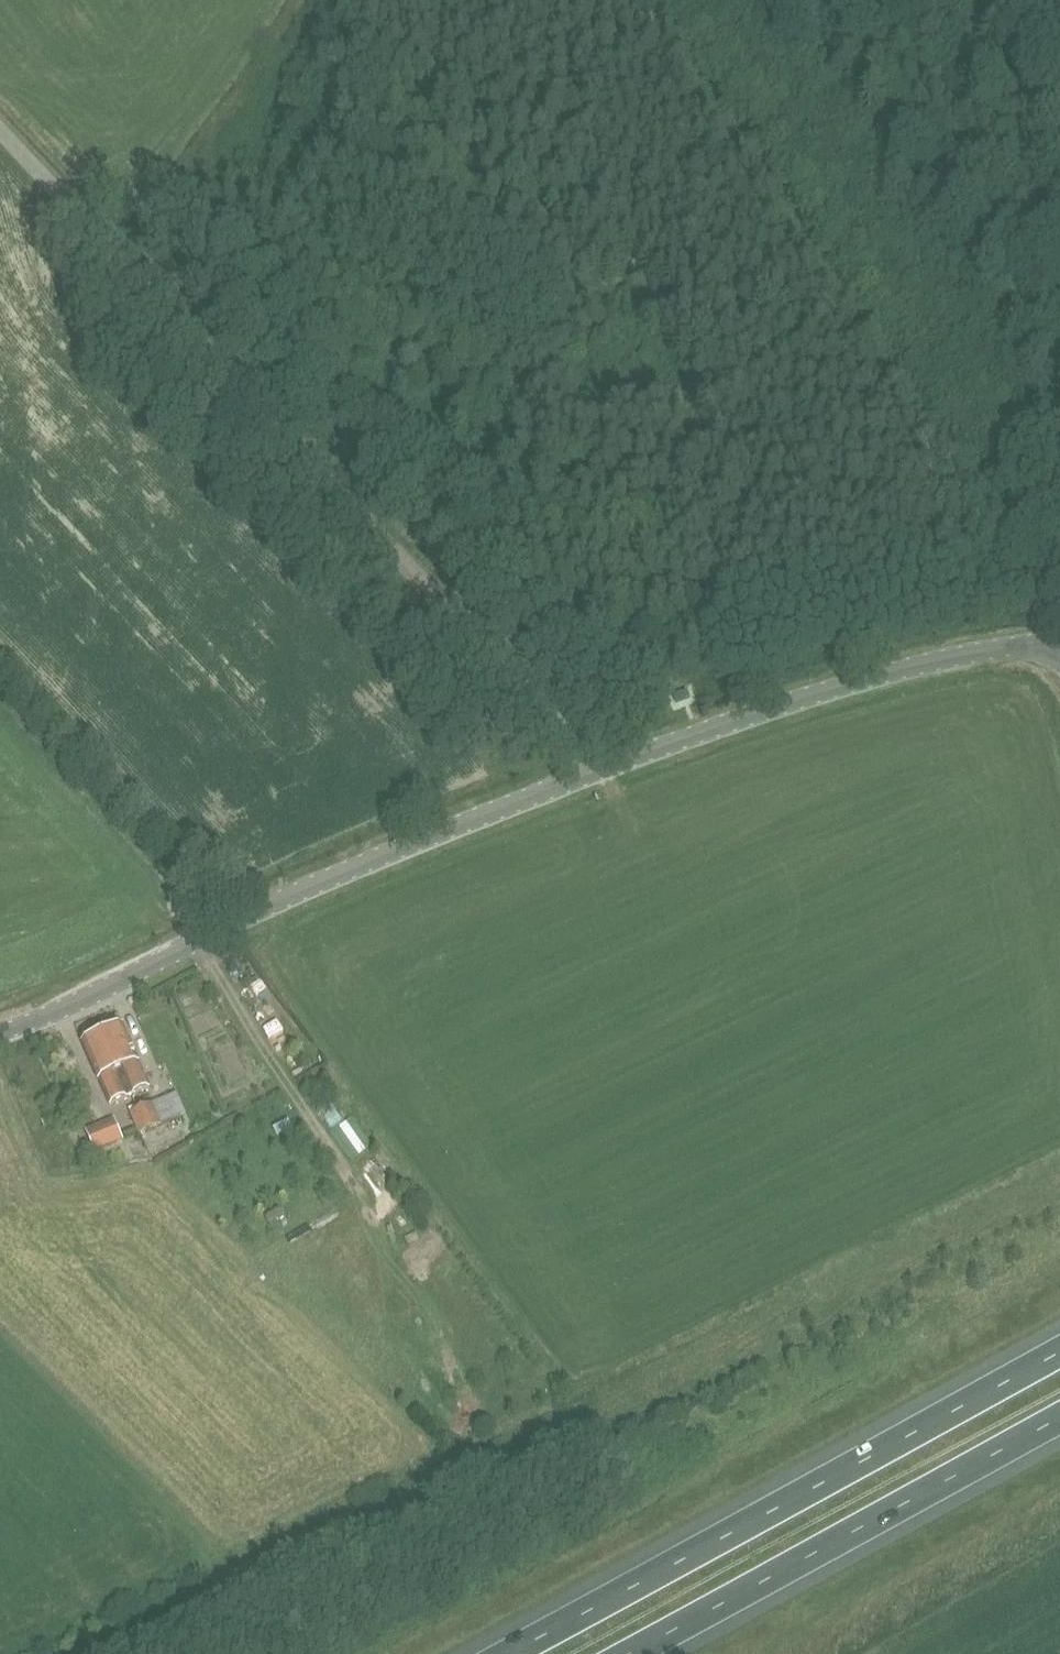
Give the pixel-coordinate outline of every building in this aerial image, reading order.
[(227,1001),(214,1003),(217,1020),(230,1018),(227,1001)] [(122,1026),(96,1037),(105,1057),(109,1055),(116,1072),(121,1070),(132,1096),(149,1088),(122,1026)] [(105,1057),(96,1037),(81,1044),(109,1106),(132,1096),(121,1070),(116,1072),(109,1055),(105,1057)] [(130,1114),(139,1136),(162,1125),(154,1103),(130,1114)] [(115,1119),(85,1131),(94,1153),(124,1142),(115,1119)]
